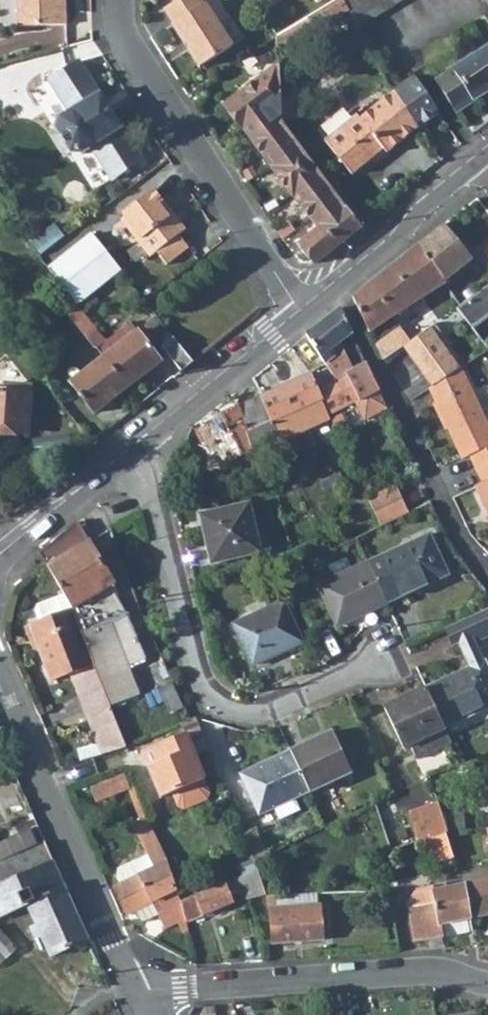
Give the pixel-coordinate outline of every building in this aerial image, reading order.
[(18,27),(67,26),(67,0),(17,0),(18,27)] [(164,9),(173,25),(172,26),(199,68),(233,47),(205,4),(204,5),(201,0),(179,0),(164,9)] [(358,27),(342,0),(308,21),(314,31),(337,15),(341,23),(344,21),(351,31),(358,27)] [(358,27),(403,0),(342,0),(358,27)] [(278,39),(279,52),(314,31),(308,21),(278,39)] [(435,82),(455,114),(487,91),(487,48),(435,82)] [(271,52),(271,64),(279,64),(279,52),(271,52)] [(110,182),(141,159),(79,61),(48,80),(49,81),(61,101),(51,108),(46,111),(54,125),(54,127),(69,155),(82,156),(88,167),(98,162),(110,182)] [(315,264),(361,227),(281,120),(279,65),(225,105),(318,228),(300,244),(315,264)] [(440,116),(416,78),(393,91),(393,92),(419,129),(440,116)] [(38,88),(51,108),(61,101),(49,81),(38,88)] [(387,154),(419,129),(393,92),(360,118),(357,115),(325,141),(352,175),(371,160),(384,150),(387,154)] [(371,160),(375,164),(387,154),(384,150),(371,160)] [(88,167),(100,186),(110,182),(98,162),(88,167)] [(179,235),(186,230),(153,190),(122,214),(125,217),(121,221),(150,258),(156,253),(167,266),(189,248),(179,235)] [(0,223),(10,216),(1,204),(0,205),(0,222),(0,223)] [(55,224),(31,242),(38,251),(62,234),(55,224)] [(445,225),(419,245),(445,284),(473,260),(445,225)] [(90,233),(47,267),(77,305),(121,270),(90,233)] [(64,237),(62,234),(38,251),(41,256),(64,237)] [(419,245),(352,299),(368,332),(445,284),(419,245)] [(456,308),(468,323),(471,327),(487,314),(487,284),(456,308)] [(346,373),(353,369),(341,344),(352,334),(340,308),(306,335),(334,379),(346,373)] [(431,326),(443,342),(447,339),(468,323),(456,308),(431,326)] [(161,347),(173,338),(153,312),(150,315),(153,319),(144,326),(161,347)] [(375,345),(382,362),(406,345),(421,334),(410,320),(375,345)] [(97,349),(103,357),(138,331),(131,323),(106,342),(97,349)] [(431,326),(421,334),(406,345),(432,386),(434,385),(462,367),(443,342),(431,326)] [(162,362),(138,331),(103,357),(128,388),(162,362)] [(306,335),(295,343),(310,373),(329,416),(359,401),(346,373),(334,379),(306,335)] [(185,353),(173,338),(161,347),(181,372),(193,363),(190,359),(185,353)] [(92,416),(128,388),(103,357),(69,385),(92,416)] [(359,401),(380,391),(366,362),(353,369),(346,373),(359,401)] [(476,469),(487,463),(487,425),(462,367),(459,369),(434,385),(429,388),(462,459),(469,456),(476,469)] [(310,373),(260,397),(281,441),(330,419),(329,416),(310,373)] [(27,434),(30,394),(0,391),(0,431),(27,434)] [(261,461),(285,451),(281,441),(260,397),(203,424),(204,426),(198,429),(210,456),(219,453),(225,465),(256,450),(261,461)] [(332,419),(337,429),(346,425),(340,415),(332,419)] [(487,516),(487,463),(476,469),(482,483),(474,486),(487,516)] [(395,485),(367,498),(380,528),(408,514),(395,485)] [(204,529),(212,564),(261,552),(249,504),(204,515),(207,529),(204,529)] [(102,685),(110,705),(140,694),(129,665),(146,659),(128,616),(111,589),(116,586),(77,522),(38,552),(44,563),(63,595),(71,608),(81,632),(102,685)] [(427,583),(447,573),(429,534),(368,562),(386,603),(420,586),(418,582),(425,579),(427,583)] [(336,626),(386,603),(368,562),(317,585),(336,626)] [(274,568),(283,588),(291,584),(282,565),(274,568)] [(63,595),(57,597),(63,612),(71,608),(63,595)] [(102,685),(81,632),(71,608),(63,612),(57,597),(37,605),(35,611),(39,621),(29,625),(51,682),(70,675),(78,694),(102,685)] [(249,617),(268,608),(264,599),(244,607),(249,617)] [(249,617),(233,624),(252,665),(302,642),(283,601),(268,608),(249,617)] [(487,636),(487,609),(471,617),(479,634),(481,639),(487,636)] [(444,628),(452,646),(458,644),(471,638),(473,642),(481,639),(471,617),(444,628)] [(445,727),(487,707),(487,669),(484,660),(482,661),(473,642),(471,638),(458,644),(469,667),(425,687),(445,727)] [(159,690),(169,713),(182,707),(172,684),(159,690)] [(78,694),(87,718),(111,708),(110,705),(102,685),(78,694)] [(402,749),(410,745),(444,730),(445,729),(445,727),(425,687),(383,707),(402,749)] [(140,752),(159,798),(171,793),(205,778),(194,754),(208,749),(195,718),(190,720),(180,725),(183,735),(174,738),(140,752)] [(170,728),(174,738),(183,735),(180,725),(170,728)] [(410,745),(417,759),(452,743),(444,730),(410,745)] [(309,793),(351,774),(332,731),(289,750),(309,792),(309,793)] [(77,751),(81,762),(101,755),(97,744),(77,751)] [(259,815),(309,792),(289,750),(239,774),(259,815)] [(129,789),(123,775),(91,788),(97,802),(129,789)] [(178,807),(184,810),(208,800),(211,792),(205,778),(171,793),(178,807)] [(445,833),(447,833),(438,802),(408,811),(417,842),(425,839),(445,833)] [(113,888),(126,915),(134,912),(137,920),(144,923),(159,916),(165,930),(178,923),(182,933),(188,930),(186,922),(181,902),(167,861),(145,817),(131,824),(147,854),(155,869),(120,885),(113,888)] [(255,828),(243,833),(254,861),(266,855),(255,828)] [(453,859),(445,833),(425,839),(433,865),(453,859)] [(5,880),(51,859),(44,842),(0,861),(0,869),(5,880)] [(120,885),(155,869),(147,854),(117,869),(116,876),(120,885)] [(51,860),(0,883),(0,916),(27,904),(36,925),(30,928),(40,950),(46,947),(50,956),(86,939),(51,860)] [(258,870),(181,902),(186,922),(232,904),(228,894),(242,888),(247,899),(266,895),(258,870)] [(479,880),(464,883),(471,918),(487,916),(487,870),(477,872),(479,880)] [(443,938),(473,932),(471,918),(464,883),(446,887),(446,883),(431,886),(431,887),(416,889),(408,900),(409,907),(434,902),(438,926),(442,925),(443,938)] [(266,895),(271,944),(323,939),(319,904),(277,908),(276,894),(266,895)] [(407,908),(413,941),(443,938),(442,925),(438,926),(434,902),(409,907),(407,908)] [(16,949),(0,931),(0,963),(16,949)]
